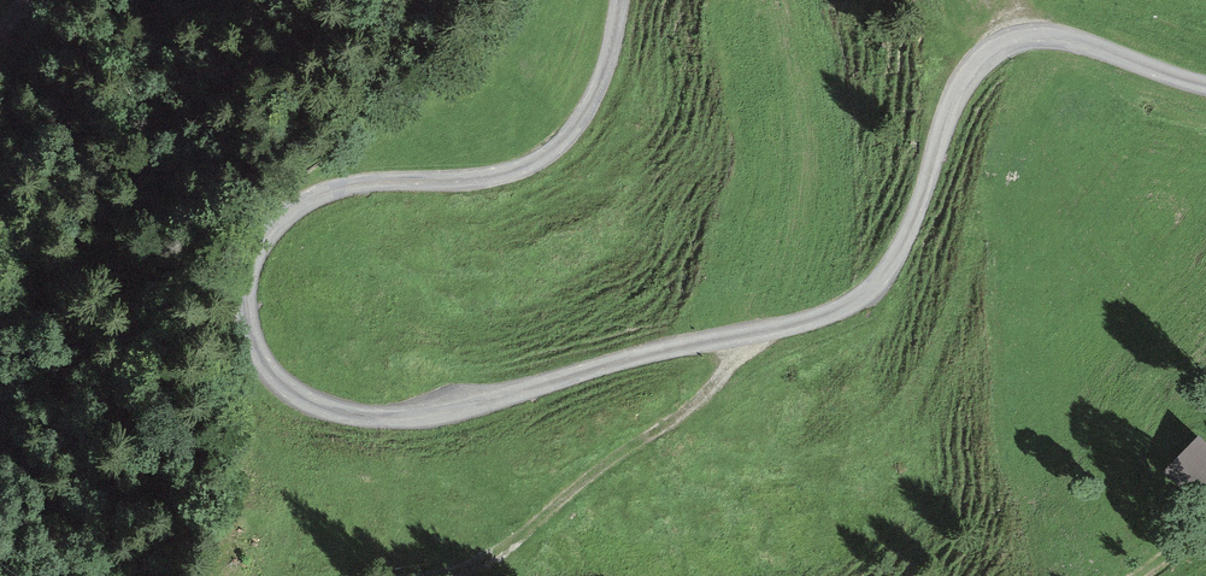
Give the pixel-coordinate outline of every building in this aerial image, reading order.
[(1205,488),(1205,451),(1192,438),(1170,464),(1202,492),(1205,488)]
